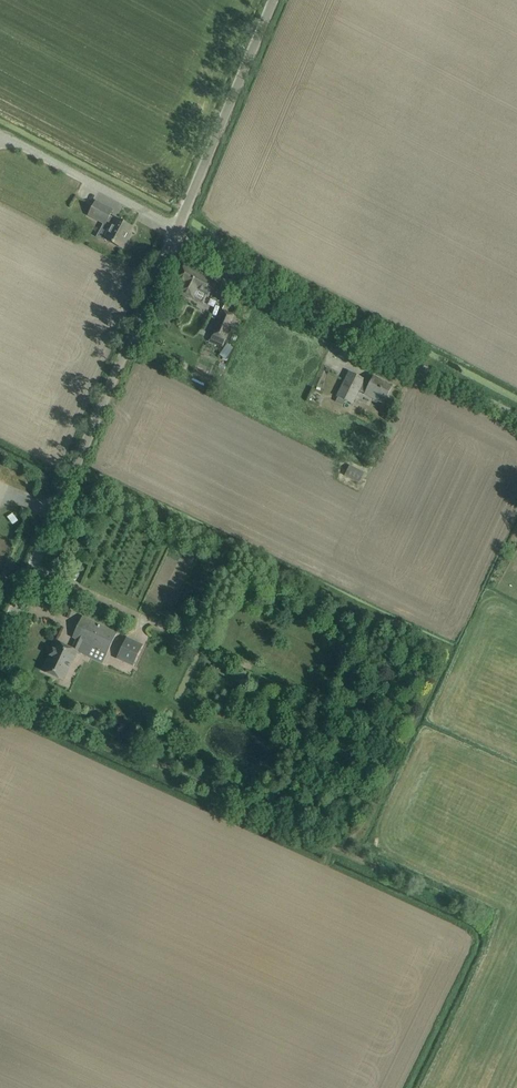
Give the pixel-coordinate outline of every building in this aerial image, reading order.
[(112,227),(105,239),(123,249),(128,240),(126,239),(132,227),(116,219),(110,216),(113,211),(96,202),(89,215),(106,224),(112,227)] [(179,288),(196,297),(199,291),(210,296),(216,282),(184,266),(177,278),(183,281),(179,288)] [(212,335),(226,342),(236,316),(222,309),(212,335)] [(336,351),(349,359),(352,353),(339,345),(336,351)] [(350,387),(356,376),(350,373),(338,396),(353,403),(359,392),(350,387)] [(364,380),(356,376),(350,387),(359,392),(359,390),(384,402),(392,386),(374,376),(370,384),(364,381),(364,380)] [(350,464),(344,475),(359,482),(365,471),(350,464)] [(103,665),(118,634),(83,617),(73,637),(77,639),(72,649),(57,642),(43,671),(64,681),(78,652),(103,665)] [(143,644),(126,637),(117,658),(134,666),(143,644)]
